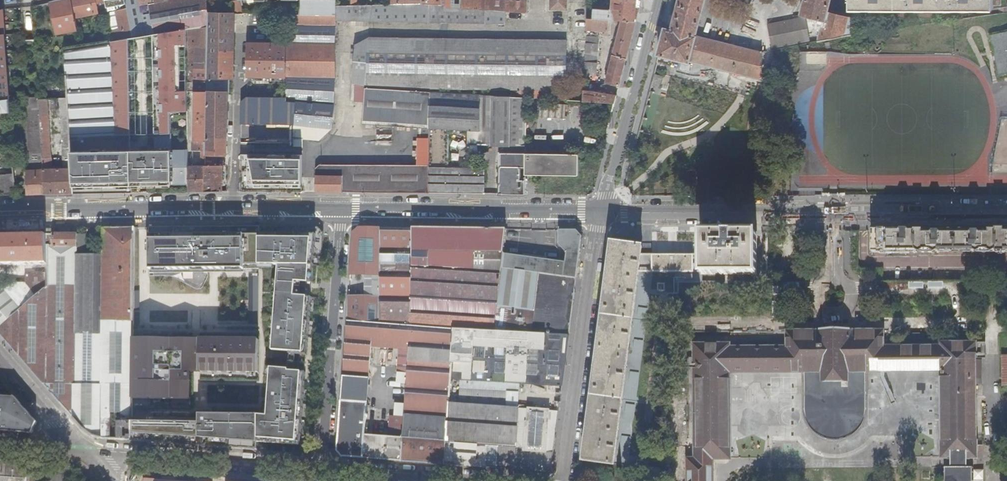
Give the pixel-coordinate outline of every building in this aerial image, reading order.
[(50,3),(57,34),(76,30),(74,19),(98,14),(96,5),(102,4),(101,0),(66,0),(50,3)] [(107,9),(127,5),(128,8),(133,38),(152,34),(155,34),(150,4),(157,3),(156,0),(105,0),(107,9)] [(157,3),(150,4),(155,34),(186,29),(208,27),(209,13),(207,0),(171,0),(169,0),(156,0),(157,3)] [(239,0),(231,2),(234,14),(242,14),(239,0)] [(300,0),(300,15),(307,15),(336,15),(336,6),(336,1),(300,0)] [(441,5),(446,5),(446,8),(461,9),(461,0),(441,0),(441,5)] [(486,11),(506,12),(506,1),(493,0),(486,0),(486,11)] [(506,1),(506,12),(526,14),(526,0),(506,0),(506,1)] [(550,9),(568,10),(568,0),(550,0),(550,9)] [(641,0),(612,0),(612,9),(610,11),(593,10),(592,19),(608,20),(610,20),(621,21),(636,22),(639,10),(641,0)] [(659,55),(689,63),(690,61),(763,79),(763,53),(697,37),(706,0),(680,0),(672,30),(666,29),(662,41),(659,55)] [(825,20),(826,20),(828,13),(832,0),(806,0),(802,14),(825,20)] [(1005,0),(850,0),(850,1),(852,1),(852,9),(997,9),(997,6),(1005,7),(1005,0)] [(336,15),(336,22),(442,24),(506,25),(506,12),(486,11),(469,10),(461,9),(446,8),(446,5),(441,5),(421,4),(411,4),(375,5),(371,5),(356,6),(351,6),(336,6),(336,15)] [(112,32),(114,41),(128,39),(133,38),(128,8),(116,11),(120,30),(112,32)] [(9,100),(3,10),(0,11),(0,101),(9,100)] [(209,13),(208,27),(207,81),(207,93),(228,93),(229,93),(230,79),(233,79),(234,14),(209,13)] [(819,42),(856,35),(853,19),(828,13),(826,20),(825,20),(819,42)] [(286,25),(336,25),(336,22),(336,15),(307,15),(300,15),(286,14),(286,25)] [(592,19),(586,18),(586,23),(586,30),(607,31),(608,20),(592,19)] [(634,27),(636,22),(621,21),(613,53),(610,52),(609,55),(612,55),(610,65),(605,64),(602,76),(602,78),(604,81),(606,82),(606,83),(619,86),(624,67),(624,65),(630,44),(634,27)] [(286,44),(335,45),(336,25),(286,25),(286,44)] [(208,27),(186,29),(187,44),(187,85),(196,85),(196,81),(203,81),(203,92),(195,92),(193,151),(203,151),(203,161),(199,161),(199,166),(189,166),(189,185),(189,192),(205,192),(206,166),(206,155),(207,93),(207,81),(208,27)] [(186,29),(152,34),(155,151),(139,152),(140,186),(189,185),(189,166),(188,150),(173,151),(171,112),(188,111),(187,88),(177,88),(177,44),(187,44),(186,29)] [(995,56),(998,55),(999,61),(996,62),(999,75),(1006,73),(1006,33),(990,37),(995,56)] [(598,37),(585,37),(585,41),(585,43),(585,48),(585,51),(584,62),(584,75),(597,75),(599,41),(598,41),(598,37)] [(526,98),(566,101),(566,41),(369,38),(355,45),(352,83),(357,84),(365,87),(365,88),(430,92),(468,94),(480,95),(517,98),(526,98)] [(114,41),(65,48),(70,134),(72,170),(73,195),(132,194),(130,135),(128,39),(114,41)] [(286,77),(286,44),(248,44),(247,76),(286,77)] [(315,77),(335,77),(335,60),(335,45),(286,44),(286,77),(315,77)] [(31,48),(22,49),(26,114),(40,113),(39,100),(37,72),(36,48),(31,48)] [(799,64),(826,64),(826,52),(799,52),(799,64)] [(662,77),(654,75),(651,86),(659,88),(662,77)] [(296,102),(315,104),(315,77),(286,77),(286,86),(287,97),(288,102),(296,103),(296,102)] [(333,105),(334,85),(335,77),(315,77),(315,104),(333,105)] [(993,82),(1001,119),(1006,118),(1006,79),(993,82)] [(63,97),(62,86),(42,88),(42,98),(63,97)] [(365,88),(357,87),(356,98),(364,99),(365,88)] [(430,92),(365,88),(364,99),(362,123),(420,126),(430,127),(430,92)] [(615,100),(616,96),(587,91),(587,88),(583,88),(583,102),(614,104),(615,100)] [(479,110),(480,95),(468,94),(430,92),(430,127),(430,129),(448,129),(468,130),(478,131),(479,110)] [(206,155),(227,155),(228,93),(207,93),(206,155)] [(500,195),(525,195),(525,180),(520,180),(520,177),(520,168),(525,168),(525,154),(526,98),(517,98),(480,95),(479,110),(478,131),(478,143),(478,144),(504,145),(505,153),(500,153),(500,195)] [(294,124),(296,103),(288,102),(287,98),(247,97),(242,101),(242,124),(294,124)] [(10,113),(9,100),(0,101),(0,114),(10,113)] [(40,113),(43,163),(43,172),(45,196),(68,195),(73,195),(72,170),(70,134),(62,135),(63,162),(66,162),(66,164),(69,164),(69,168),(51,169),(47,100),(39,100),(40,113)] [(332,129),(333,105),(315,104),(296,102),(296,103),(294,124),(294,125),(332,129)] [(565,119),(566,105),(540,104),(539,118),(565,119)] [(40,113),(26,114),(29,164),(43,163),(40,113)] [(998,118),(998,155),(1006,155),(1006,118),(998,118)] [(318,141),(332,129),(294,125),(293,137),(303,138),(303,141),(318,141)] [(430,129),(430,127),(420,126),(420,140),(429,140),(430,129)] [(428,194),(484,195),(484,168),(447,167),(448,129),(430,129),(429,140),(429,166),(428,194)] [(468,142),(478,143),(478,131),(468,130),(468,132),(467,132),(467,135),(468,135),(468,142)] [(292,141),(290,148),(299,150),(301,143),(292,141)] [(244,154),(293,153),(293,144),(271,144),(271,152),(264,152),(264,150),(260,150),(259,145),(244,145),(244,154)] [(238,155),(239,191),(302,190),(302,154),(238,155)] [(579,154),(525,154),(525,168),(525,175),(535,175),(579,175),(579,154)] [(428,194),(429,166),(319,165),(316,170),(316,193),(428,194)] [(205,192),(223,192),(223,166),(206,166),(205,192)] [(45,196),(43,172),(28,174),(29,196),(45,196)] [(16,192),(15,175),(0,176),(0,183),(1,193),(16,192)] [(259,227),(149,228),(149,273),(244,273),(244,270),(260,270),(260,267),(259,227)] [(278,227),(259,227),(260,267),(278,267),(278,227)] [(318,227),(278,227),(278,267),(278,270),(278,281),(295,283),(313,284),(314,267),(321,267),(324,233),(318,227)] [(102,322),(134,322),(135,256),(135,228),(103,228),(103,247),(104,247),(104,256),(103,310),(103,318),(102,322)] [(412,246),(412,229),(359,228),(354,233),(351,275),(380,276),(380,297),(349,296),(347,321),(410,326),(411,296),(411,270),(411,268),(411,266),(412,246)] [(504,253),(507,230),(445,229),(412,229),(412,246),(504,253)] [(581,239),(573,230),(558,230),(558,245),(566,254),(565,262),(558,261),(558,264),(510,258),(511,255),(504,254),(501,272),(497,302),(493,332),(528,334),(569,336),(581,239)] [(996,230),(996,233),(979,233),(979,232),(968,232),(968,233),(944,233),(944,232),(933,232),(933,233),(916,233),(916,230),(872,230),(872,254),(873,254),(873,252),(879,252),(879,253),(908,253),(916,253),(936,252),(939,252),(939,251),(973,251),(973,252),(976,252),(995,252),(995,253),(1005,253),(1005,252),(1006,252),(1006,230),(996,230)] [(678,293),(678,283),(702,282),(702,281),(702,275),(757,275),(757,233),(733,233),(733,231),(726,231),(726,233),(702,233),(702,238),(702,255),(641,255),(642,246),(612,242),(592,395),(583,461),(614,465),(644,469),(645,461),(667,294),(678,293)] [(0,328),(0,334),(12,348),(48,390),(60,403),(72,416),(74,419),(75,397),(76,334),(75,334),(76,294),(76,256),(77,247),(78,247),(78,234),(46,235),(46,264),(46,273),(46,287),(36,296),(20,310),(0,328)] [(77,247),(76,256),(86,256),(85,234),(78,234),(78,247),(77,247)] [(1,274),(1,265),(46,264),(46,235),(0,236),(0,275),(1,274)] [(501,272),(504,254),(504,253),(412,246),(411,266),(501,272)] [(75,334),(76,334),(102,334),(102,322),(103,318),(103,310),(104,256),(86,256),(76,256),(76,294),(75,334)] [(497,302),(501,272),(411,266),(411,268),(484,272),(484,275),(411,270),(411,296),(497,302)] [(872,266),(872,268),(872,282),(883,282),(883,268),(873,268),(873,266),(872,266)] [(24,282),(36,296),(46,287),(46,273),(24,274),(24,282)] [(380,276),(351,275),(349,296),(380,297),(380,276)] [(295,283),(278,281),(273,351),(289,352),(289,355),(307,356),(312,298),(295,297),(295,283)] [(20,310),(36,296),(24,282),(0,282),(0,287),(20,310)] [(20,310),(0,287),(0,328),(20,310)] [(454,330),(493,332),(497,302),(411,296),(410,326),(454,330)] [(342,457),(444,464),(448,403),(449,395),(450,380),(454,330),(410,326),(347,321),(337,451),(342,457)] [(75,397),(74,419),(83,429),(87,432),(93,436),(101,439),(105,439),(132,441),(132,422),(133,399),(134,338),(134,322),(102,322),(102,334),(76,334),(75,397)] [(712,460),(730,459),(730,440),(730,381),(730,373),(749,373),(787,373),(798,373),(803,373),(804,377),(804,380),(804,390),(804,393),(804,408),(804,412),(804,416),(806,422),(809,427),(811,430),(814,432),(817,435),(822,438),(825,439),(826,439),(829,440),(833,441),(838,441),(843,440),(844,440),(846,439),(848,438),(853,435),(856,432),(858,430),(861,428),(863,424),(865,420),(866,416),(866,412),(867,408),(867,393),(867,390),(867,380),(867,377),(867,372),(873,372),(884,372),(940,372),(940,378),(940,433),(940,458),(947,458),(947,468),(944,468),(944,480),(973,480),(973,468),(970,468),(970,458),(976,458),(976,433),(976,378),(976,355),(976,342),(962,342),(950,342),(940,342),(940,346),(937,346),(936,345),(926,345),(923,346),(918,346),(917,345),(907,345),(905,346),(900,346),(897,345),(888,345),(886,347),(884,347),(884,331),(866,331),(853,331),(853,329),(817,329),(817,331),(803,331),(786,331),(787,342),(787,347),(785,347),(782,346),(773,346),(771,347),(766,347),(764,346),(753,346),(751,347),(747,347),(744,346),(734,346),(732,347),(730,347),(730,344),(714,344),(703,344),(694,344),(694,381),(694,441),(694,459),(687,459),(687,463),(687,480),(712,480),(712,460)] [(562,386),(569,336),(528,334),(493,332),(454,330),(450,380),(457,381),(491,382),(562,386)] [(259,340),(134,338),(133,399),(191,400),(191,372),(259,374),(259,340)] [(132,422),(132,441),(257,451),(258,439),(266,439),(288,441),(288,445),(300,446),(305,374),(289,372),(289,371),(272,370),(268,416),(212,415),(212,410),(203,410),(203,415),(200,415),(199,423),(132,422)] [(407,373),(397,372),(396,384),(406,384),(407,373)] [(457,386),(457,381),(450,380),(449,395),(456,395),(457,386)] [(561,393),(562,386),(491,382),(457,381),(457,386),(506,390),(520,390),(561,393)] [(14,397),(5,385),(0,385),(0,395),(14,397)] [(459,404),(502,407),(518,409),(519,409),(520,390),(506,390),(457,386),(456,395),(460,396),(459,404)] [(7,432),(32,434),(37,423),(14,397),(0,395),(0,432),(7,432)] [(449,395),(448,403),(459,404),(460,396),(456,395),(449,395)] [(448,403),(444,464),(499,468),(500,444),(502,407),(459,404),(448,403)] [(395,404),(394,416),(402,417),(402,411),(404,411),(404,404),(395,404)] [(500,444),(499,468),(513,469),(515,450),(518,409),(502,407),(500,444)] [(546,452),(553,453),(558,416),(559,412),(519,409),(516,450),(528,451),(546,452)] [(515,450),(513,469),(546,472),(551,467),(553,453),(546,452),(528,451),(516,450),(515,450)] [(30,463),(0,461),(0,480),(29,480),(30,463)]
